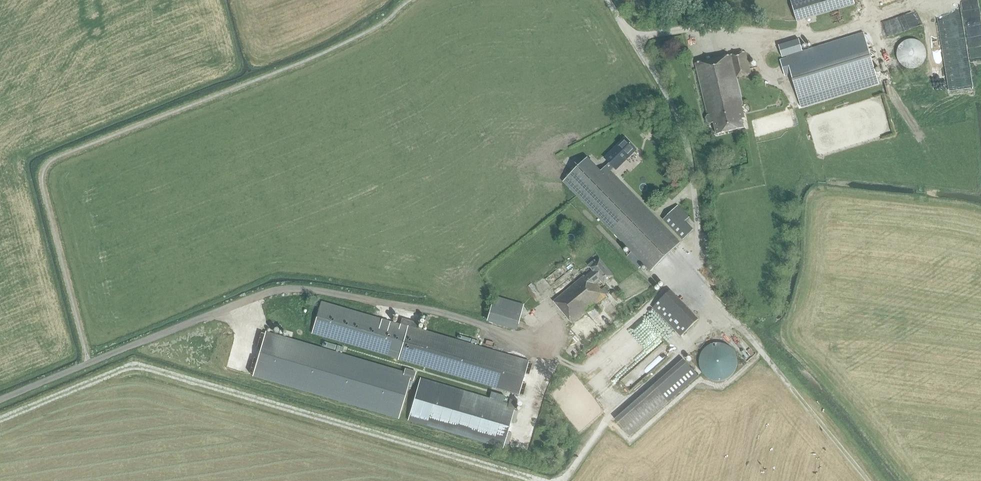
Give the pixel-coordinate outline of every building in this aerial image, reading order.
[(854,5),(853,0),(790,0),(797,22),(854,5)] [(973,61),(980,60),(980,2),(965,4),(973,61)] [(791,74),(800,106),(878,83),(863,32),(802,51),(798,39),(778,45),(782,58),(785,56),(786,58),(780,60),(785,76),(791,74)] [(928,39),(904,39),(903,66),(928,66),(928,39)] [(736,78),(749,75),(743,53),(695,64),(708,115),(706,118),(706,122),(709,124),(713,123),(716,135),(744,128),(742,119),(744,119),(741,105),(743,105),(736,78)] [(650,125),(656,132),(660,129),(654,122),(650,125)] [(609,163),(600,172),(588,158),(563,182),(631,252),(627,256),(639,269),(643,264),(650,272),(680,243),(610,171),(614,168),(616,170),(635,150),(625,139),(605,158),(609,163)] [(663,220),(682,240),(693,230),(685,221),(689,217),(677,206),(663,220)] [(582,276),(553,300),(572,323),(606,296),(596,283),(600,280),(604,284),(613,277),(600,260),(597,263),(595,260),(588,266),(592,271),(584,278),(582,276)] [(656,304),(652,308),(680,337),(698,319),(665,286),(651,299),(656,304)] [(611,295),(616,301),(620,298),(616,292),(611,295)] [(523,304),(493,296),(485,322),(515,330),(523,304)] [(397,358),(519,393),(528,363),(415,330),(417,323),(401,318),(399,325),(321,302),(312,332),(398,357),(397,358)] [(596,318),(604,312),(599,305),(591,312),(596,318)] [(265,332),(252,376),(398,419),(409,380),(413,381),(415,372),(405,369),(404,372),(265,332)] [(740,378),(739,343),(707,344),(707,378),(740,378)] [(629,436),(697,376),(683,360),(615,420),(629,436)] [(420,378),(407,420),(503,448),(517,401),(509,399),(508,404),(420,378)]
